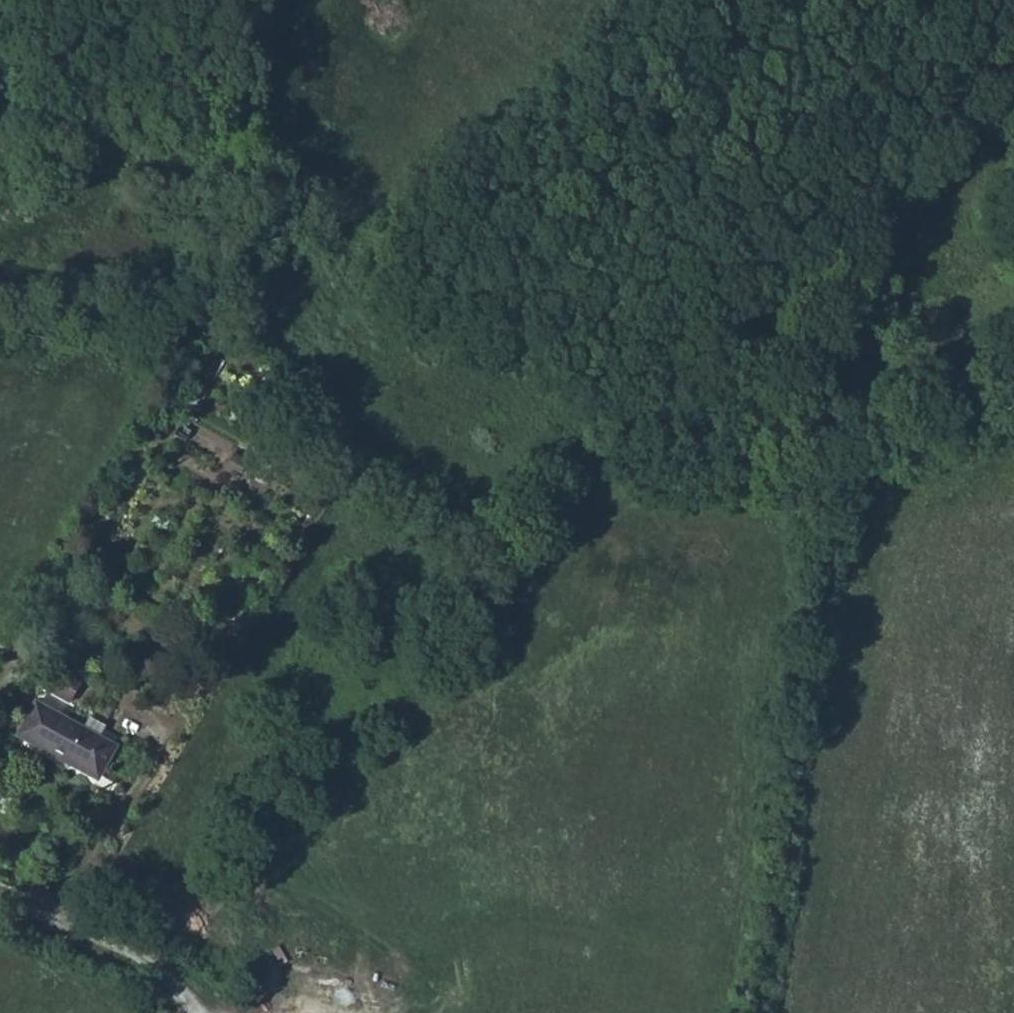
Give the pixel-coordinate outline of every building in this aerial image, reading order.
[(49,737),(96,761),(99,758),(132,773),(147,743),(115,728),(67,703),(49,737)]
